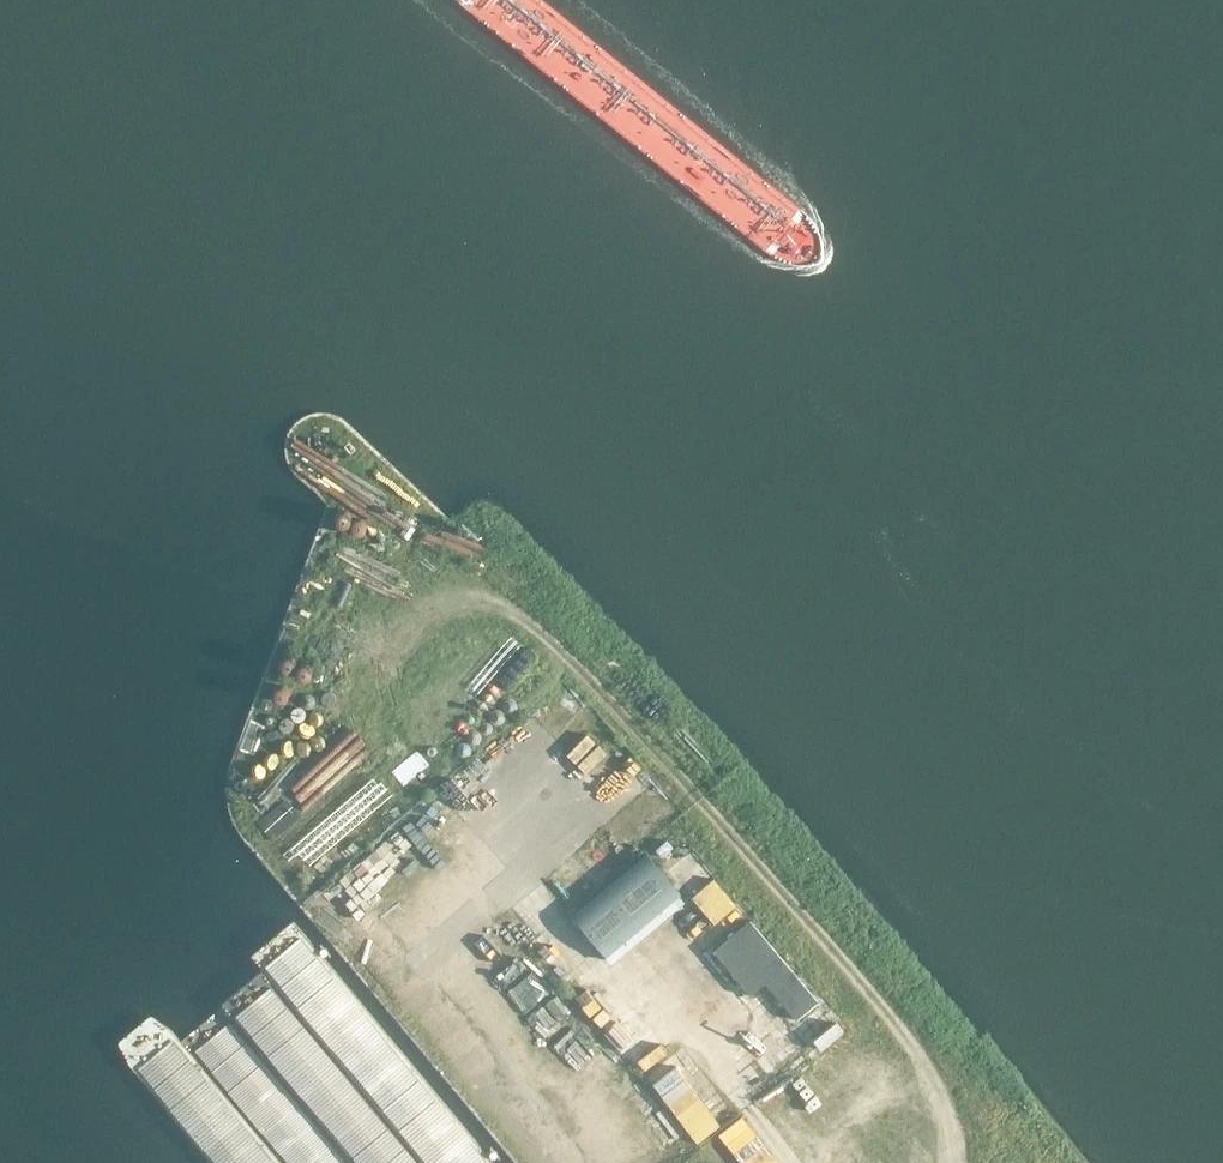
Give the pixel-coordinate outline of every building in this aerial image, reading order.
[(606,956),(681,893),(647,852),(572,916),(606,956)] [(691,854),(670,872),(716,927),(737,909),(691,854)] [(752,924),(716,954),(755,1000),(769,988),(796,1020),(818,1002),(752,924)] [(807,1049),(791,1030),(748,1067),(764,1086),(807,1049)] [(723,1126),(678,1072),(656,1091),(701,1145),(723,1126)]
